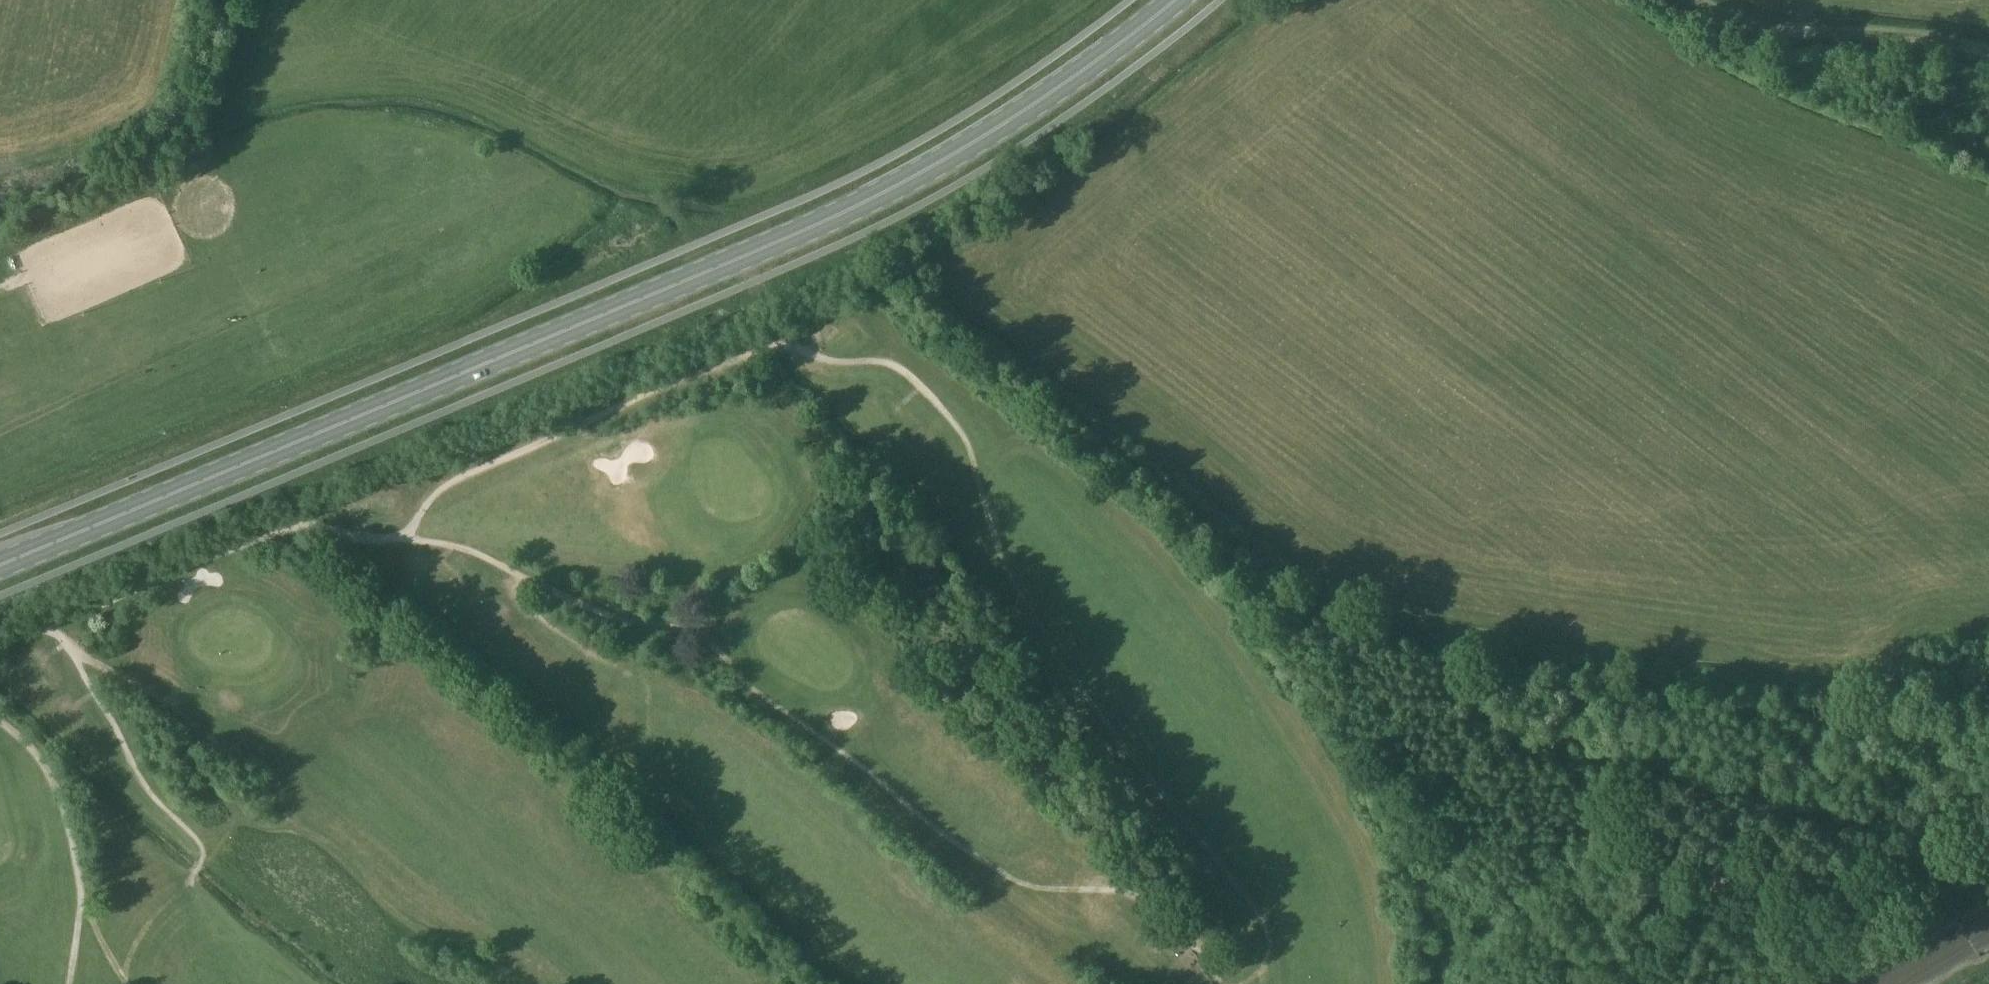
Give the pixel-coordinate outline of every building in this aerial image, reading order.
[(922,430),(912,438),(921,450),(931,442),(922,430)] [(461,591),(471,582),(460,571),(451,580),(461,591)] [(76,732),(84,745),(95,738),(87,726),(76,732)]
